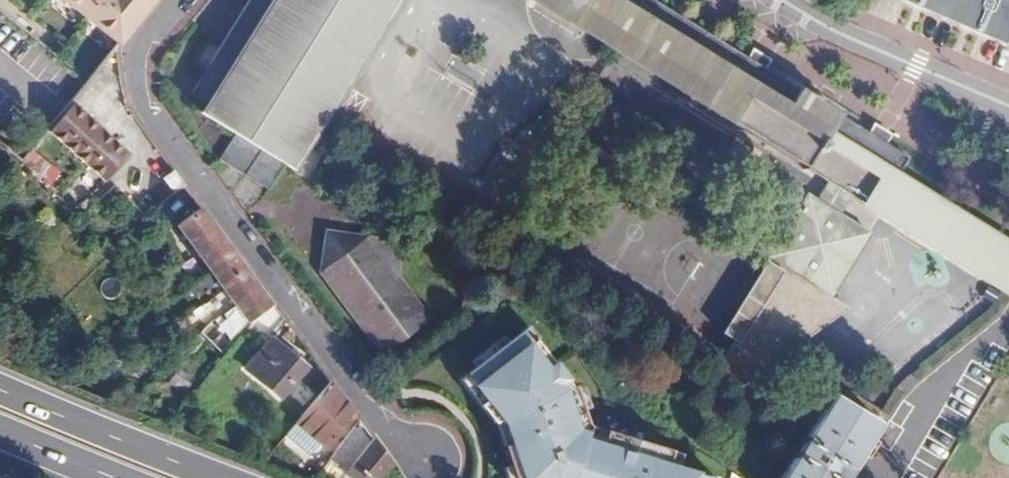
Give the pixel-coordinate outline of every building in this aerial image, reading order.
[(85,16),(118,44),(154,0),(65,0),(85,16)] [(189,92),(204,102),(198,112),(233,133),(218,158),(242,173),(258,149),(293,171),(399,0),(245,0),(189,92)] [(825,183),(815,201),(807,197),(768,260),(822,294),(830,299),(869,235),(836,214),(848,197),(1006,294),(1008,288),(1008,240),(900,173),(910,157),(655,0),(528,0),(825,183)] [(1008,46),(1008,0),(904,0),(1008,46)] [(106,177),(128,150),(70,102),(48,129),(106,177)] [(171,169),(160,177),(171,190),(182,183),(171,169)] [(768,260),(807,197),(779,180),(740,243),(768,260)] [(199,206),(175,223),(189,244),(213,226),(199,206)] [(213,226),(189,244),(203,262),(227,244),(213,226)] [(347,245),(311,232),(317,268),(347,245)] [(227,244),(203,262),(208,269),(218,284),(242,265),(227,244)] [(347,245),(317,268),(381,352),(404,332),(376,296),(388,260),(347,245)] [(822,294),(768,260),(722,332),(739,342),(737,346),(759,359),(783,320),(799,330),(822,294)] [(242,265),(218,284),(222,288),(228,296),(210,308),(216,315),(255,283),(242,265)] [(271,304),(255,283),(216,315),(226,329),(243,317),(247,321),(271,304)] [(759,359),(737,346),(718,376),(739,390),(849,311),(830,299),(822,294),(799,330),(783,320),(759,359)] [(281,317),(271,304),(246,336),(259,346),(281,317)] [(516,332),(463,370),(500,418),(518,477),(721,477),(722,476),(579,433),(561,384),(516,332)] [(303,365),(268,338),(242,369),(277,397),(303,365)] [(351,412),(327,381),(291,422),(323,446),(351,412)] [(838,387),(783,477),(846,477),(884,415),(838,387)] [(336,445),(353,459),(341,473),(348,477),(377,477),(389,463),(356,420),(336,445)] [(293,435),(285,429),(264,453),(258,461),(268,464),(284,446),(293,435)] [(293,435),(284,446),(310,464),(317,454),(293,435)]
